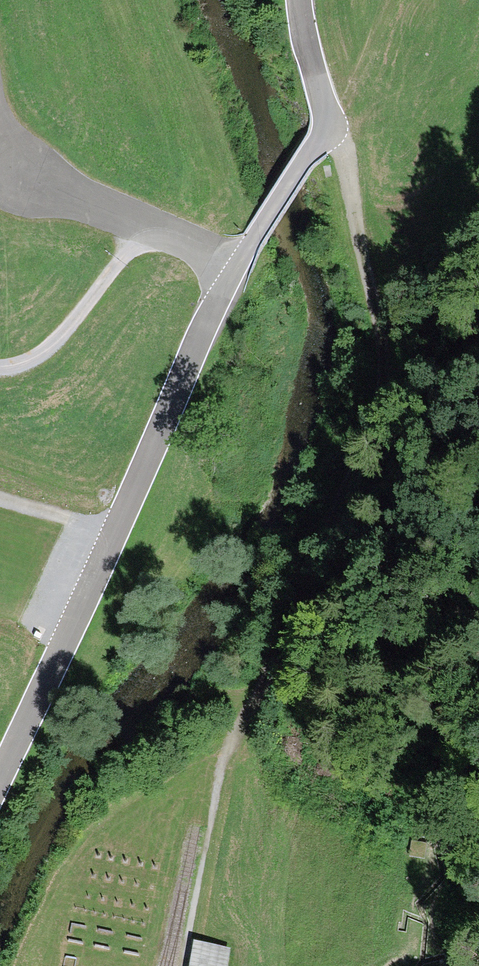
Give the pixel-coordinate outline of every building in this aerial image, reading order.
[(413,841),(411,855),(425,857),(426,842),(413,841)] [(193,941),(189,965),(228,965),(231,947),(193,941)]
